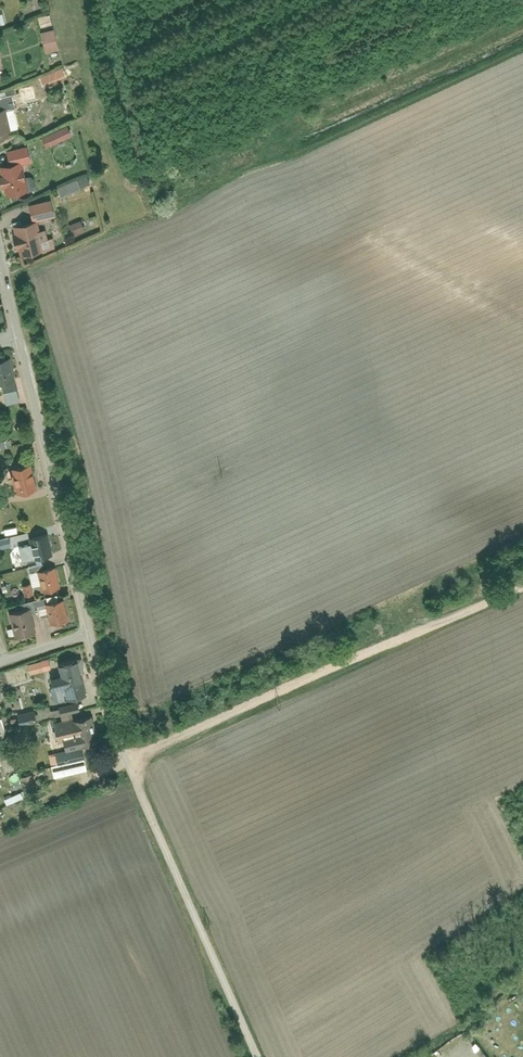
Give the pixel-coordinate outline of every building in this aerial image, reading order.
[(56,30),(44,33),(50,55),(62,51),(56,30)] [(24,89),(26,103),(38,101),(36,87),(24,89)] [(0,112),(0,136),(15,133),(10,110),(0,112)] [(45,135),(50,146),(77,134),(73,123),(45,135)] [(31,146),(8,152),(12,166),(35,160),(31,146)] [(27,164),(3,169),(10,197),(34,191),(27,164)] [(60,190),(64,199),(84,191),(80,181),(60,190)] [(31,205),(35,223),(59,218),(55,200),(31,205)] [(70,225),(74,238),(87,233),(83,221),(70,225)] [(42,224),(17,229),(22,258),(48,253),(42,224)] [(11,356),(0,359),(0,389),(18,384),(11,356)] [(16,492),(37,486),(30,461),(10,467),(16,492)] [(35,557),(54,552),(48,532),(29,536),(35,557)] [(17,562),(25,559),(23,549),(14,551),(17,562)] [(37,569),(43,590),(61,585),(56,565),(37,569)] [(26,594),(34,592),(31,581),(23,583),(26,594)] [(41,615),(50,612),(47,602),(45,596),(37,598),(41,615)] [(50,612),(52,623),(70,618),(64,597),(47,602),(50,612)] [(10,611),(16,635),(37,630),(31,606),(10,611)] [(86,693),(79,657),(59,661),(61,672),(49,674),(52,687),(63,684),(66,697),(86,693)] [(29,663),(31,672),(44,669),(42,660),(29,663)] [(58,704),(61,714),(72,711),(82,709),(79,699),(58,704)] [(19,711),(21,723),(38,720),(35,708),(19,711)] [(61,714),(62,720),(73,717),(72,711),(61,714)] [(62,740),(65,749),(81,745),(100,740),(93,712),(73,717),(62,720),(53,722),(57,741),(62,740)] [(58,763),(84,756),(81,745),(65,749),(55,751),(58,763)] [(52,764),(55,776),(86,768),(84,756),(58,763),(52,764)] [(28,785),(38,784),(37,774),(26,775),(28,785)] [(11,803),(27,797),(25,791),(9,797),(11,803)]
